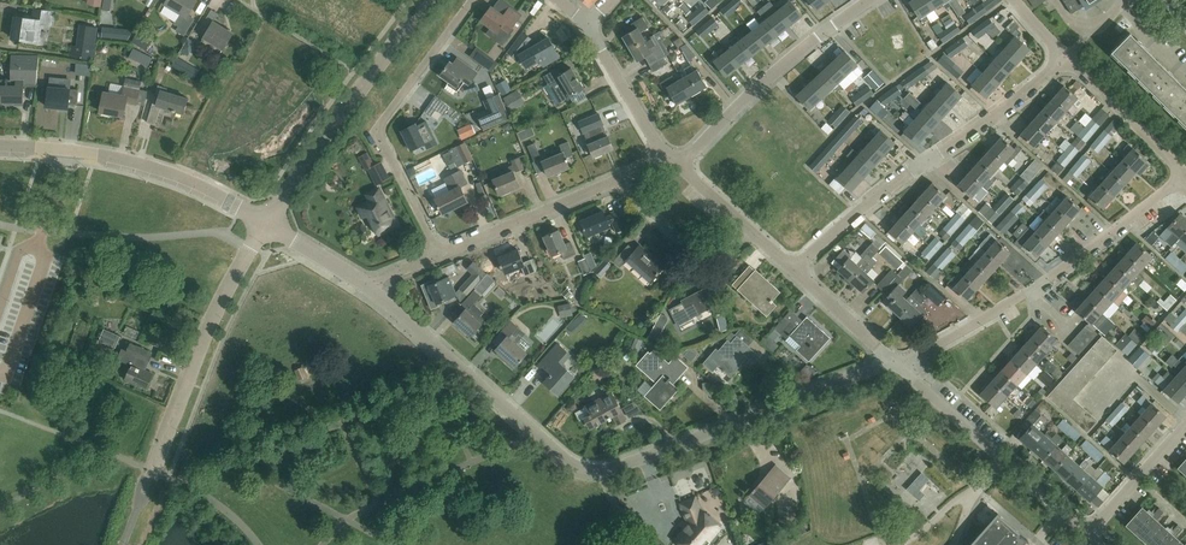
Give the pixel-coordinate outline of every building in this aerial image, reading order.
[(196,0),(167,0),(165,4),(181,13),(175,24),(179,26),(177,31),(184,36),(194,19),(188,15),(197,1),(196,0)] [(499,4),(507,10),(511,5),(505,0),(502,0),(499,4)] [(741,0),(734,0),(730,4),(739,14),(741,16),(745,13),(741,7),(744,4),(741,0)] [(829,0),(808,0),(817,11),(829,0)] [(920,17),(934,9),(928,0),(913,0),(910,2),(920,17)] [(947,0),(928,0),(934,9),(947,0)] [(958,16),(965,12),(958,0),(947,0),(958,16)] [(1065,2),(1071,13),(1086,3),(1088,7),(1099,0),(1069,0),(1065,2)] [(791,1),(778,11),(790,25),(803,15),(791,1)] [(693,13),(684,3),(680,6),(689,16),(687,18),(693,25),(701,18),(695,11),(693,13)] [(677,9),(673,4),(670,6),(669,5),(664,9),(669,16),(677,9)] [(701,18),(710,12),(704,4),(695,11),(701,18)] [(730,4),(722,10),(728,18),(732,14),(735,18),(739,14),(730,4)] [(987,12),(981,4),(972,10),(978,18),(987,12)] [(491,28),(486,34),(502,46),(515,30),(511,27),(518,18),(507,10),(504,15),(492,6),(481,20),(491,28)] [(12,38),(38,41),(41,23),(51,25),(53,12),(34,9),(33,19),(15,16),(12,38)] [(218,14),(212,10),(200,29),(206,33),(203,38),(223,50),(233,33),(213,22),(218,14)] [(972,10),(963,17),(969,24),(978,18),(972,10)] [(765,21),(777,36),(790,25),(778,11),(765,21)] [(997,17),(1000,25),(1010,21),(1007,13),(997,17)] [(631,49),(654,35),(653,34),(645,39),(641,32),(649,27),(643,17),(631,24),(634,29),(623,36),(631,49)] [(713,18),(705,25),(712,32),(719,25),(713,18)] [(999,33),(988,18),(979,25),(985,33),(990,39),(999,33)] [(680,20),(676,24),(683,31),(687,27),(680,20)] [(764,46),(777,36),(765,21),(753,31),(764,46)] [(946,29),(951,37),(960,31),(954,23),(946,29)] [(77,44),(70,43),(69,56),(93,59),(98,27),(80,25),(77,44)] [(705,25),(697,32),(704,39),(712,32),(705,25)] [(985,33),(979,25),(972,31),(977,39),(985,33)] [(104,26),(103,37),(129,39),(135,29),(104,26)] [(943,43),(951,37),(946,29),(944,30),(937,35),(943,43)] [(740,41),(751,56),(764,46),(753,31),(740,41)] [(138,32),(132,42),(146,50),(151,40),(138,32)] [(661,32),(654,35),(631,49),(638,61),(649,54),(653,60),(655,63),(664,58),(671,54),(663,42),(666,40),(661,32)] [(1130,32),(1111,51),(1185,125),(1185,87),(1130,32)] [(525,51),(533,63),(540,59),(544,65),(560,55),(549,37),(533,46),(529,40),(531,38),(525,33),(509,53),(516,56),(523,47),(525,51)] [(728,38),(734,46),(727,51),(738,66),(751,56),(740,41),(734,34),(728,38)] [(1005,48),(1019,61),(1030,49),(1016,36),(1005,48)] [(953,44),(959,52),(968,46),(962,38),(953,44)] [(696,55),(687,44),(681,48),(689,61),(696,55)] [(953,44),(945,51),(951,59),(959,52),(953,44)] [(994,61),(1008,73),(1019,61),(1005,48),(994,61)] [(150,57),(133,49),(129,57),(145,66),(150,57)] [(489,60),(476,50),(471,57),(489,70),(493,65),(488,61),(489,60)] [(726,76),(738,66),(727,51),(714,62),(726,76)] [(845,76),(857,65),(844,51),(832,63),(845,76)] [(952,62),(942,53),(936,61),(946,69),(952,62)] [(38,67),(39,55),(12,54),(11,80),(7,80),(0,80),(0,102),(15,103),(15,104),(23,105),(23,81),(29,81),(29,83),(35,83),(38,67)] [(177,56),(171,66),(193,79),(199,69),(177,56)] [(470,67),(457,57),(452,63),(450,61),(440,74),(449,81),(447,84),(457,91),(465,80),(469,84),(477,73),(470,68),(470,67)] [(667,64),(664,58),(655,63),(650,66),(654,72),(667,64)] [(997,85),(1008,73),(994,61),(983,73),(997,85)] [(78,63),(77,74),(92,75),(93,64),(78,63)] [(820,74),(833,87),(845,76),(832,63),(820,74)] [(682,77),(692,96),(708,86),(697,68),(695,70),(691,64),(684,68),(687,74),(682,77)] [(922,66),(914,73),(920,80),(928,74),(922,66)] [(560,102),(570,96),(584,88),(571,67),(562,73),(558,67),(544,75),(549,84),(560,102)] [(920,80),(914,73),(905,79),(911,87),(920,80)] [(997,85),(983,73),(972,85),(986,97),(997,85)] [(808,85),(821,98),(833,87),(820,74),(808,85)] [(692,96),(682,77),(676,81),(672,75),(660,82),(665,91),(668,89),(677,104),(692,96)] [(125,86),(123,96),(104,92),(100,111),(123,116),(126,102),(136,104),(139,89),(141,89),(142,82),(127,79),(125,86)] [(213,91),(217,85),(211,80),(206,85),(213,91)] [(511,90),(506,80),(496,85),(502,95),(511,90)] [(937,95),(951,107),(962,95),(948,83),(937,95)] [(809,109),(821,98),(808,85),(796,96),(809,109)] [(167,88),(158,86),(147,122),(156,125),(161,107),(183,113),(188,98),(166,92),(167,88)] [(874,94),(868,86),(859,92),(865,100),(874,94)] [(901,94),(895,86),(887,92),(893,100),(901,94)] [(1053,98),(1067,110),(1078,98),(1064,86),(1053,98)] [(79,90),(49,87),(47,107),(68,109),(68,104),(77,105),(79,90)] [(525,103),(517,90),(503,98),(511,111),(525,103)] [(859,92),(850,98),(856,106),(865,100),(859,92)] [(887,92),(878,98),(884,107),(893,100),(887,92)] [(510,119),(499,94),(483,101),(487,110),(477,114),(484,130),(510,119)] [(926,107),(940,119),(951,107),(937,95),(926,107)] [(424,111),(437,120),(442,113),(444,115),(450,107),(435,96),(424,111)] [(1067,110),(1053,98),(1042,110),(1056,122),(1067,110)] [(885,109),(875,100),(867,106),(879,116),(885,109)] [(849,112),(842,105),(835,113),(842,120),(849,112)] [(915,119),(929,132),(940,119),(926,107),(915,119)] [(1086,127),(1085,128),(1092,133),(1108,115),(1101,109),(1093,119),(1085,113),(1079,121),(1086,127)] [(1056,122),(1042,110),(1031,122),(1045,134),(1056,122)] [(835,113),(828,121),(835,127),(842,120),(835,113)] [(855,130),(862,122),(855,115),(847,123),(855,130)] [(899,127),(918,144),(929,132),(915,119),(910,115),(899,127)] [(608,125),(605,118),(592,124),(594,131),(596,130),(600,139),(589,144),(594,157),(614,149),(608,135),(607,136),(603,127),(608,125)] [(1097,138),(1108,148),(1115,141),(1110,137),(1119,126),(1112,120),(1097,138)] [(417,126),(415,123),(402,130),(411,150),(425,143),(428,149),(438,144),(426,121),(417,126)] [(1075,140),(1081,146),(1092,133),(1085,128),(1077,121),(1070,129),(1078,136),(1075,140)] [(1045,134),(1031,122),(1020,134),(1034,147),(1045,134)] [(847,123),(840,131),(848,138),(855,130),(847,123)] [(461,129),(464,140),(479,135),(476,125),(461,129)] [(522,130),(517,133),(521,141),(526,138),(522,130)] [(870,142),(884,154),(895,142),(881,130),(870,142)] [(1001,137),(990,149),(1004,161),(1007,165),(1021,149),(1017,145),(1014,148),(1001,137)] [(1108,148),(1097,138),(1087,151),(1094,157),(1104,145),(1108,149),(1108,148)] [(833,154),(841,146),(833,139),(826,147),(833,154)] [(1071,158),(1081,146),(1075,140),(1071,144),(1065,139),(1059,147),(1065,152),(1064,152),(1071,158)] [(574,154),(568,141),(560,145),(563,152),(542,161),(548,176),(569,167),(567,161),(569,160),(567,157),(574,154)] [(473,159),(465,142),(456,147),(464,164),(473,159)] [(859,154),(873,167),(884,154),(870,142),(859,154)] [(541,159),(535,143),(528,146),(534,162),(541,159)] [(1121,160),(1135,172),(1139,168),(1142,171),(1150,163),(1128,144),(1123,149),(1127,153),(1121,160)] [(818,156),(809,167),(817,173),(833,154),(826,147),(818,156)] [(1004,161),(990,149),(979,161),(993,173),(1004,161)] [(1071,158),(1064,152),(1056,162),(1041,149),(1034,156),(1056,175),(1071,158)] [(862,179),(873,167),(859,154),(858,155),(852,150),(846,156),(853,161),(848,166),(862,179)] [(365,171),(368,169),(376,185),(390,179),(381,162),(375,165),(368,152),(358,157),(365,171)] [(1076,163),(1083,169),(1090,161),(1083,155),(1076,163)] [(524,168),(519,157),(511,160),(513,165),(504,169),(506,174),(493,180),(499,194),(519,185),(514,173),(524,168)] [(1135,172),(1121,160),(1110,172),(1124,184),(1135,172)] [(993,173),(979,161),(968,173),(982,185),(993,173)] [(1021,176),(1028,183),(1042,167),(1035,161),(1021,176)] [(1083,169),(1076,163),(1062,179),(1070,186),(1073,183),(1069,180),(1073,175),(1076,177),(1083,169)] [(837,178),(836,177),(829,184),(840,194),(846,187),(851,191),(862,179),(848,166),(837,178)] [(467,183),(461,170),(445,178),(451,190),(436,198),(444,213),(468,201),(460,186),(467,183)] [(1113,196),(1124,184),(1110,172),(1100,184),(1113,196)] [(971,197),(982,185),(968,173),(957,185),(971,197)] [(1021,176),(1009,188),(1017,195),(1028,183),(1021,176)] [(1040,180),(1033,188),(1040,194),(1047,187),(1040,180)] [(933,182),(921,194),(935,207),(946,194),(933,182)] [(1103,208),(1113,196),(1100,184),(1089,196),(1103,208)] [(398,224),(379,188),(367,194),(370,200),(358,207),(363,217),(369,214),(379,234),(398,224)] [(1040,194),(1033,188),(1022,200),(1029,207),(1040,194)] [(999,200),(1006,207),(1014,199),(1006,192),(999,200)] [(935,207),(921,194),(910,206),(924,219),(928,222),(932,217),(929,214),(935,207)] [(1056,208),(1069,221),(1080,209),(1067,196),(1056,208)] [(986,202),(978,211),(991,223),(1006,207),(999,200),(992,207),(987,202),(986,202)] [(950,220),(957,227),(971,211),(962,203),(955,211),(957,213),(950,220)] [(1011,211),(1018,218),(1025,210),(1018,203),(1011,211)] [(913,231),(924,219),(910,206),(899,218),(913,231)] [(1039,216),(1058,233),(1069,221),(1056,208),(1049,215),(1044,210),(1039,216)] [(607,217),(604,211),(581,221),(587,236),(614,225),(617,232),(625,229),(617,212),(610,215),(610,216),(607,217)] [(1018,218),(1011,211),(1003,219),(1010,226),(1018,218)] [(1180,237),(1185,230),(1185,219),(1180,214),(1160,236),(1165,240),(1174,231),(1180,237)] [(962,231),(970,238),(984,221),(976,215),(962,231)] [(1047,245),(1058,233),(1039,216),(1044,221),(1034,232),(1047,245)] [(902,243),(913,231),(899,218),(888,231),(902,243)] [(957,227),(950,220),(939,233),(946,239),(957,227)] [(886,240),(865,223),(860,229),(880,247),(886,240)] [(565,244),(559,230),(544,236),(552,255),(561,251),(564,258),(576,253),(571,241),(565,244)] [(959,250),(970,238),(962,231),(951,244),(959,250)] [(1036,257),(1047,245),(1034,232),(1023,244),(1036,257)] [(935,237),(929,244),(936,251),(943,243),(935,237)] [(996,240),(985,252),(999,264),(1010,252),(996,240)] [(1137,243),(1127,254),(1142,268),(1152,256),(1137,243)] [(635,250),(628,244),(613,261),(620,267),(626,260),(651,282),(664,267),(640,244),(635,250)] [(850,281),(872,258),(871,257),(878,250),(872,244),(861,255),(862,257),(856,264),(849,257),(850,256),(844,250),(835,259),(842,265),(838,270),(850,281)] [(936,251),(929,244),(921,253),(929,259),(936,251)] [(904,262),(886,246),(881,250),(899,267),(904,262)] [(948,248),(941,255),(948,262),(955,254),(948,248)] [(524,262),(518,249),(499,257),(506,273),(522,266),(526,275),(535,271),(531,260),(524,262)] [(591,252),(584,255),(585,258),(591,272),(596,265),(591,252)] [(988,276),(999,264),(985,252),(979,258),(973,253),(968,259),(988,276)] [(1164,259),(1173,267),(1180,260),(1170,252),(1164,259)] [(1127,254),(1117,265),(1132,279),(1138,285),(1144,278),(1137,272),(1142,268),(1127,254)] [(826,268),(833,260),(829,255),(821,263),(826,268)] [(940,270),(948,262),(941,255),(926,271),(935,279),(942,272),(940,270)] [(585,258),(578,261),(584,275),(589,273),(591,272),(585,258)] [(872,258),(850,281),(862,292),(874,280),(866,273),(876,262),(872,258)] [(963,276),(977,288),(988,276),(968,259),(974,264),(963,276)] [(1180,260),(1173,267),(1182,274),(1185,270),(1185,265),(1180,260)] [(487,274),(474,261),(467,269),(480,281),(487,274)] [(1122,290),(1132,279),(1117,265),(1107,276),(1122,290)] [(755,270),(749,266),(732,284),(767,315),(775,306),(771,302),(780,291),(756,269),(755,270)] [(888,285),(896,275),(889,269),(881,278),(888,285)] [(888,306),(900,316),(921,293),(916,288),(906,299),(901,295),(904,291),(897,285),(902,280),(897,275),(896,275),(888,285),(882,291),(892,301),(888,306)] [(457,295),(449,276),(435,281),(434,279),(422,284),(427,296),(433,294),(437,303),(457,295)] [(966,300),(977,288),(963,276),(959,281),(954,276),(947,283),(966,300)] [(1107,276),(1097,287),(1112,301),(1122,290),(1107,276)] [(491,277),(485,284),(494,292),(500,285),(491,277)] [(887,285),(881,280),(876,286),(881,291),(887,285)] [(941,292),(930,283),(926,288),(936,297),(941,292)] [(1112,301),(1097,287),(1087,298),(1102,312),(1112,301)] [(481,294),(475,288),(462,303),(467,307),(454,321),(471,336),(481,324),(481,323),(485,319),(481,315),(483,313),(473,303),(481,294)] [(722,301),(715,288),(703,294),(701,291),(683,301),(683,302),(671,309),(680,326),(693,320),(691,317),(722,301)] [(498,308),(507,297),(497,289),(489,300),(498,308)] [(926,297),(921,293),(900,316),(912,328),(924,315),(923,314),(926,310),(919,304),(926,297)] [(1176,300),(1170,295),(1161,305),(1166,310),(1176,300)] [(1108,317),(1102,312),(1087,298),(1077,310),(1091,324),(1098,329),(1108,317)] [(573,304),(562,308),(565,317),(577,313),(573,304)] [(1184,323),(1185,321),(1185,309),(1185,308),(1177,317),(1184,323)] [(730,327),(726,312),(717,315),(721,330),(730,327)] [(1176,332),(1184,323),(1177,317),(1176,318),(1170,313),(1163,320),(1176,332)] [(798,326),(786,315),(775,328),(786,338),(790,337),(799,345),(796,349),(809,361),(831,337),(807,316),(798,326)] [(1147,315),(1142,320),(1150,328),(1155,322),(1147,315)] [(524,333),(511,321),(502,332),(507,336),(496,349),(506,358),(504,361),(511,367),(513,364),(515,366),(527,353),(516,343),(524,333)] [(1097,334),(1087,324),(1068,345),(1078,355),(1097,334)] [(1032,337),(1047,351),(1057,339),(1042,326),(1032,337)] [(1157,339),(1156,340),(1163,347),(1171,338),(1164,332),(1163,332),(1157,327),(1151,334),(1157,339)] [(104,328),(99,340),(116,347),(121,336),(104,328)] [(1143,335),(1135,328),(1128,335),(1137,343),(1143,335)] [(1126,334),(1116,345),(1127,354),(1137,343),(1126,334)] [(749,346),(738,336),(732,343),(728,340),(719,350),(717,348),(704,363),(713,371),(718,365),(730,376),(747,357),(753,362),(758,356),(748,347),(749,346)] [(1047,351),(1032,337),(1022,349),(1037,362),(1047,351)] [(1117,350),(1102,337),(1048,396),(1086,431),(1096,420),(1072,399),(1117,350)] [(642,340),(635,338),(631,349),(638,352),(642,340)] [(1163,347),(1156,340),(1148,349),(1155,355),(1163,347)] [(571,354),(558,342),(538,364),(550,374),(544,381),(558,394),(575,375),(562,364),(571,354)] [(132,364),(125,379),(147,388),(153,373),(144,369),(148,360),(145,358),(148,351),(130,343),(127,351),(122,349),(118,358),(132,364)] [(668,362),(653,348),(649,352),(648,351),(635,365),(655,382),(651,387),(645,382),(638,389),(660,409),(679,388),(673,383),(688,366),(675,355),(668,362)] [(689,349),(679,353),(683,356),(687,360),(693,353),(689,349)] [(1037,362),(1022,349),(1012,360),(1027,373),(1031,368),(1036,372),(1041,366),(1036,362),(1037,362)] [(1146,356),(1139,349),(1129,360),(1136,366),(1146,356)] [(1017,384),(1027,373),(1012,360),(1002,371),(1017,384)] [(1185,366),(1178,360),(1174,365),(1181,371),(1175,378),(1185,388),(1185,367),(1185,366)] [(301,383),(312,378),(307,367),(296,372),(301,383)] [(602,368),(597,374),(605,381),(610,375),(602,368)] [(1007,395),(1017,384),(1002,371),(992,382),(1007,395)] [(1175,378),(1169,384),(1160,376),(1155,382),(1178,402),(1185,393),(1185,388),(1175,378)] [(997,407),(1007,395),(992,382),(982,393),(997,407)] [(621,411),(611,393),(585,407),(590,415),(585,418),(590,428),(613,415),(618,424),(625,420),(620,412),(621,411)] [(1034,402),(1026,395),(1022,401),(1029,407),(1034,402)] [(1146,409),(1141,415),(1154,428),(1165,416),(1142,396),(1137,401),(1146,409)] [(1121,402),(1113,411),(1120,417),(1128,408),(1121,402)] [(1032,449),(1044,435),(1038,430),(1046,420),(1035,410),(1022,425),(1027,430),(1020,438),(1032,449)] [(1112,426),(1120,417),(1113,411),(1105,420),(1112,426)] [(1144,439),(1154,428),(1141,415),(1131,427),(1144,439)] [(1065,434),(1071,427),(1062,419),(1056,426),(1065,434)] [(1120,432),(1123,435),(1120,438),(1134,451),(1144,439),(1131,427),(1128,424),(1120,432)] [(1080,435),(1071,427),(1065,434),(1074,442),(1080,435)] [(1044,435),(1032,449),(1043,459),(1055,445),(1044,435)] [(1134,451),(1120,438),(1115,444),(1106,437),(1101,442),(1123,462),(1134,451)] [(1088,454),(1094,447),(1086,440),(1079,447),(1088,454)] [(1055,445),(1043,459),(1055,469),(1067,456),(1055,445)] [(1094,447),(1088,454),(1097,462),(1103,455),(1094,447)] [(1055,469),(1066,479),(1078,466),(1067,456),(1055,469)] [(790,478),(776,465),(750,494),(764,507),(790,478)] [(1078,490),(1090,476),(1078,466),(1066,479),(1078,490)] [(1090,476),(1078,490),(1089,500),(1109,477),(1104,473),(1096,482),(1090,476)] [(695,498),(680,504),(688,525),(676,539),(682,544),(705,544),(721,527),(701,510),(700,511),(695,498)] [(1127,526),(1136,534),(1152,517),(1142,508),(1127,526)] [(1152,517),(1136,534),(1145,542),(1161,525),(1156,520),(1163,512),(1159,509),(1152,517)] [(998,514),(970,544),(1018,544),(1020,543),(1022,544),(1023,544),(1027,541),(1027,540),(1021,536),(1019,534),(1020,533),(998,514)] [(1161,525),(1145,542),(1148,544),(1160,544),(1171,533),(1170,533),(1161,525)] [(1180,542),(1175,537),(1182,529),(1178,525),(1170,533),(1171,533),(1160,544),(1177,544),(1180,542)]
